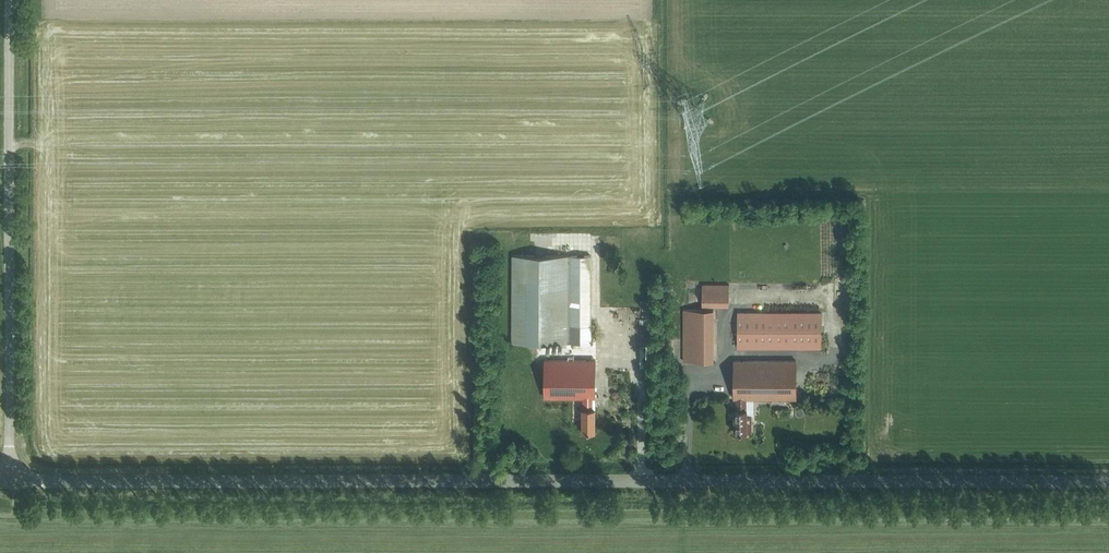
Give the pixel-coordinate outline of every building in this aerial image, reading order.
[(511,343),(590,343),(590,256),(512,255),(511,343)] [(728,307),(729,284),(702,284),(702,306),(728,307)] [(713,310),(683,310),(683,361),(713,361),(713,310)] [(737,312),(737,348),(821,349),(821,312),(737,312)] [(595,360),(545,360),(544,398),(582,398),(582,409),(593,408),(593,398),(595,398),(595,360)] [(796,361),(734,361),(734,398),(736,398),(736,409),(734,409),(734,432),(751,432),(751,415),(747,415),(747,409),(746,409),(746,398),(796,399),(796,361)] [(593,408),(582,409),(582,431),(595,431),(595,409),(593,408)]
